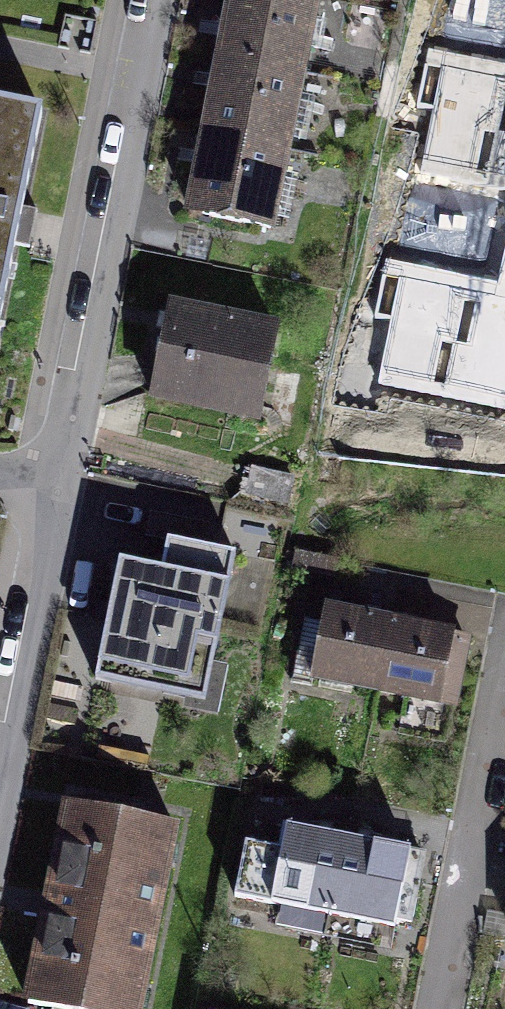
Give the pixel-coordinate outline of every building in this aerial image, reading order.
[(209,65),(309,84),(323,4),(302,0),(221,0),(209,65)] [(209,65),(194,145),(294,163),(309,84),(209,65)] [(49,116),(0,108),(0,394),(2,394),(49,116)] [(194,145),(180,225),(279,243),(294,163),(194,145)] [(247,356),(164,334),(143,412),(226,435),(247,356)] [(231,590),(113,570),(91,698),(208,719),(231,590)] [(439,725),(453,645),(414,638),(351,627),(308,620),(294,700),(439,725)] [(59,814),(25,1008),(152,1008),(182,836),(59,814)] [(308,837),(273,831),(259,910),(405,935),(418,857),(374,849),(308,837)]
